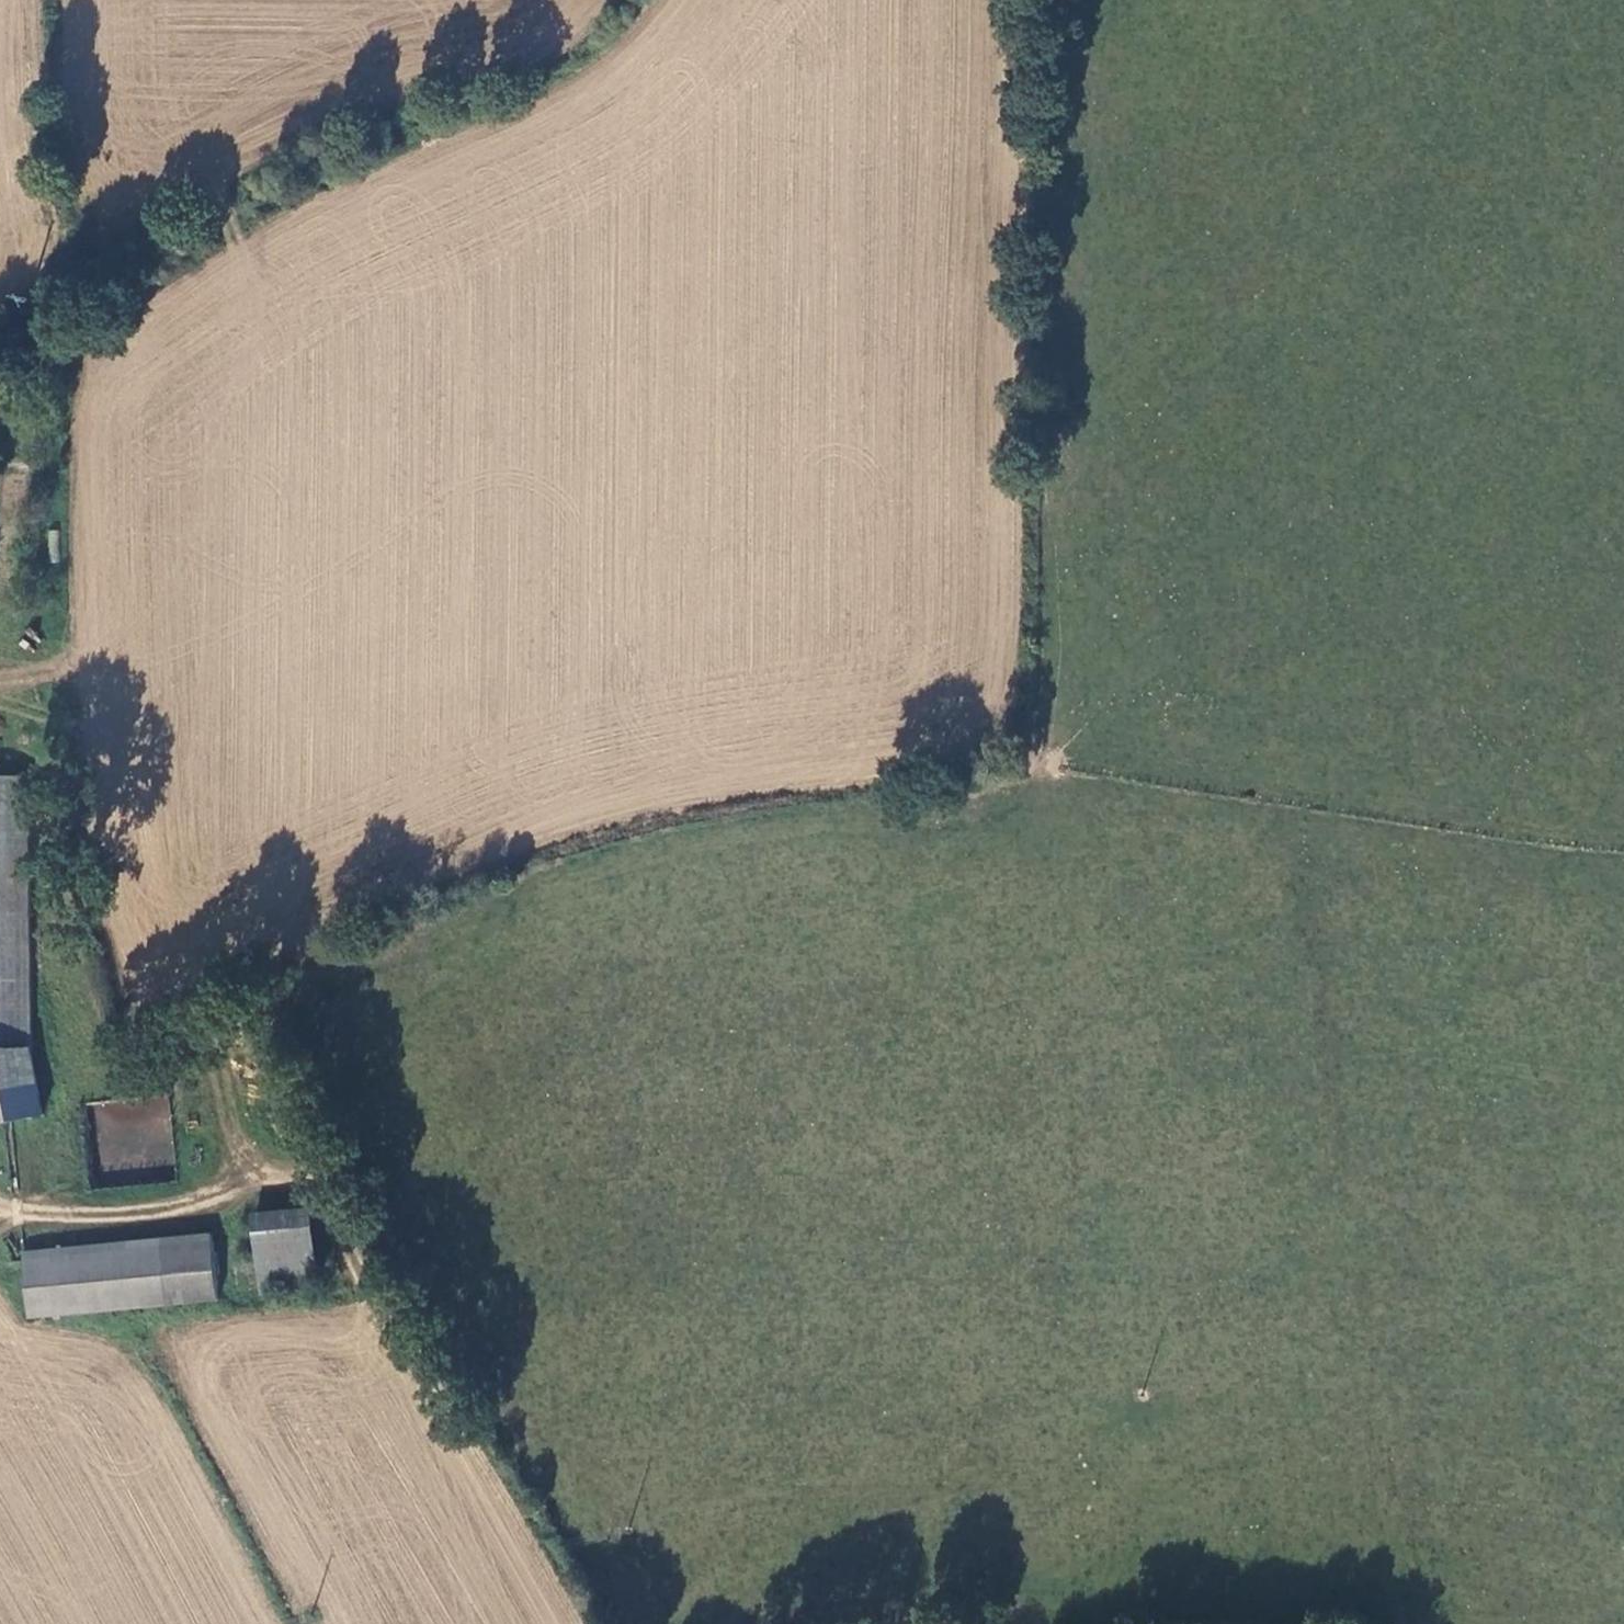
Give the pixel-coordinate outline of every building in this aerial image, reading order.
[(26,1052),(26,779),(0,779),(0,1052),(26,1052)] [(0,1052),(0,1121),(35,1114),(26,1052),(0,1052)] [(252,1214),(257,1295),(313,1291),(308,1210),(252,1214)] [(23,1247),(28,1313),(216,1301),(212,1235),(23,1247)]
